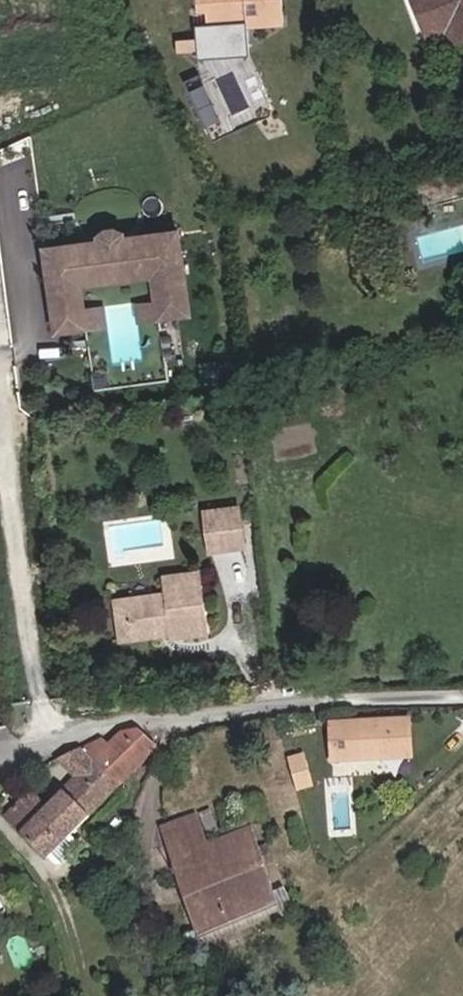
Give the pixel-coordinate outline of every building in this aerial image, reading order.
[(194,16),(209,16),(209,34),(233,34),(233,38),(276,38),(276,0),(194,0),(194,16)] [(450,41),(462,37),(462,12),(461,13),(457,0),(428,0),(438,37),(448,34),(450,41)] [(450,41),(453,52),(462,50),(462,42),(462,37),(450,41)] [(450,182),(455,201),(462,200),(462,179),(450,182)] [(455,201),(450,182),(411,190),(415,209),(455,201)] [(76,291),(150,280),(156,323),(184,319),(173,238),(42,256),(53,337),(81,333),(76,291)] [(237,517),(203,521),(205,536),(238,532),(237,517)] [(242,557),(238,532),(205,536),(208,561),(242,557)] [(173,646),(206,642),(199,582),(166,587),(167,598),(173,597),(174,601),(131,607),(134,626),(119,628),(121,648),(161,642),(161,637),(172,635),(173,646)] [(116,609),(119,628),(134,626),(131,607),(116,609)] [(409,720),(335,725),(338,760),(412,755),(409,720)] [(102,737),(77,749),(93,765),(117,790),(159,750),(130,729),(112,745),(102,737)] [(77,749),(54,761),(75,782),(93,765),(77,749)] [(288,756),(297,788),(314,784),(305,751),(288,756)] [(45,863),(117,790),(93,765),(75,782),(46,810),(30,792),(3,820),(45,863)] [(213,837),(221,835),(215,811),(207,813),(213,837)] [(209,846),(200,815),(163,825),(194,937),(278,913),(256,833),(209,846)]
